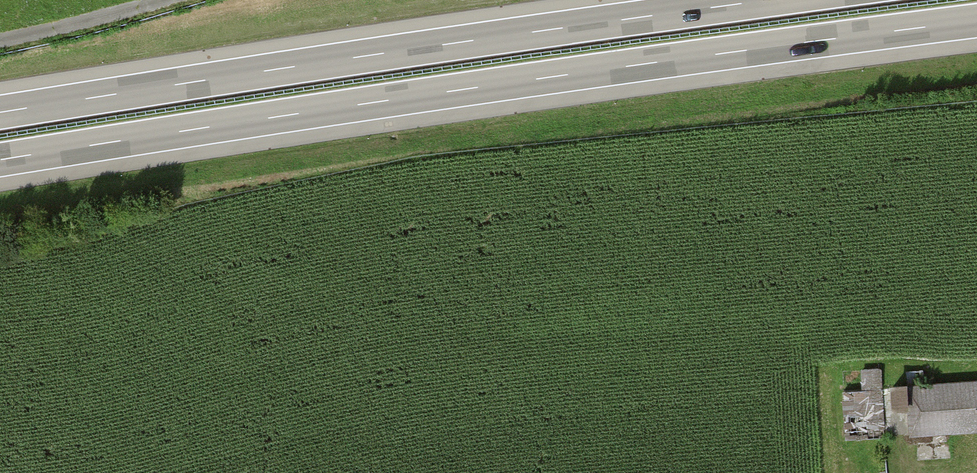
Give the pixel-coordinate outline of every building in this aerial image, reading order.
[(846,436),(891,434),(888,364),(864,365),(865,388),(844,389),(846,436)] [(900,383),(904,437),(976,431),(976,377),(900,383)]
